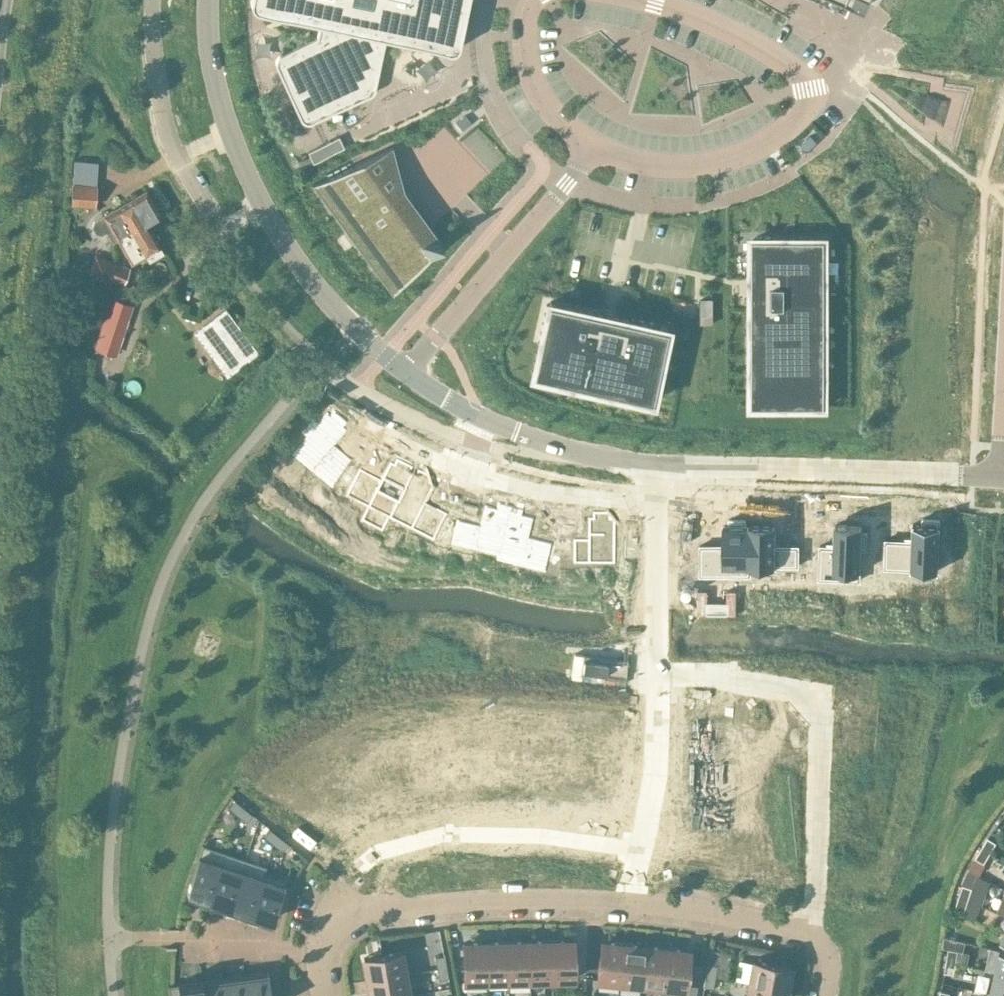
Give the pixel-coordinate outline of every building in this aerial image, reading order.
[(251,2),(252,5),(253,8),(256,10),(258,11),(275,14),(281,16),(302,20),(320,24),(319,30),(317,37),(294,48),(282,53),(280,55),(278,57),(277,58),(276,60),(276,62),(276,64),(277,66),(287,89),(299,115),(301,118),(302,120),(304,122),(307,123),(310,123),(313,122),(315,121),(364,98),(370,96),(371,95),(373,94),(374,92),(375,90),(376,88),(386,38),(391,38),(432,47),(448,51),(451,51),(454,50),(457,48),(459,46),(460,43),(469,0),(251,0),(251,2)] [(848,14),(854,0),(817,0),(848,14)] [(340,137),(324,144),(329,155),(345,148),(345,147),(340,137)] [(324,144),(308,151),(313,162),(329,155),(324,144)] [(393,147),(312,184),(393,294),(442,241),(404,189),(387,153),(394,149),(393,147)] [(73,184),(71,204),(95,205),(96,185),(73,184)] [(94,220),(93,226),(96,232),(102,233),(106,231),(112,241),(118,238),(147,221),(160,214),(146,189),(133,197),(104,214),(94,220)] [(147,221),(118,238),(132,262),(145,254),(149,260),(163,252),(159,246),(161,245),(147,221)] [(753,258),(751,258),(751,260),(753,260),(753,278),(751,278),(751,279),(753,279),(753,281),(760,281),(760,295),(753,295),(753,297),(751,297),(751,298),(753,298),(753,317),(751,317),(751,319),(753,319),(753,336),(751,336),(751,337),(753,337),(753,355),(751,355),(751,356),(753,356),(753,374),(751,374),(751,375),(753,375),(753,393),(751,393),(751,394),(753,394),(753,405),(755,405),(755,407),(756,407),(756,405),(764,405),(764,407),(765,407),(765,405),(774,405),(774,407),(775,407),(775,405),(783,405),(783,407),(785,407),(785,405),(793,405),(793,407),(795,407),(795,405),(803,405),(803,407),(804,407),(804,405),(813,405),(813,407),(814,407),(814,405),(822,405),(822,407),(823,407),(823,405),(825,405),(825,394),(827,394),(827,393),(825,393),(825,375),(827,375),(827,374),(825,374),(825,356),(827,356),(827,355),(825,355),(825,337),(827,337),(827,336),(825,336),(825,319),(827,319),(827,317),(825,317),(825,300),(827,300),(827,298),(825,298),(825,279),(827,279),(827,278),(825,278),(825,260),(827,260),(827,258),(825,258),(825,240),(823,240),(823,238),(822,238),(822,240),(814,240),(814,238),(813,238),(813,240),(804,240),(804,238),(803,238),(803,240),(795,240),(795,238),(793,238),(793,240),(785,240),(785,238),(783,238),(783,240),(775,240),(775,238),(774,238),(774,240),(765,240),(765,238),(764,238),(764,240),(756,240),(756,238),(755,238),(755,240),(753,240),(753,258)] [(112,278),(118,263),(107,259),(101,274),(112,278)] [(124,283),(130,268),(118,263),(112,278),(124,283)] [(115,353),(131,304),(112,297),(96,347),(115,353)] [(713,300),(701,300),(701,324),(713,324),(713,300)] [(532,370),(532,371),(534,372),(533,373),(535,374),(534,376),(536,376),(536,374),(554,378),(554,380),(555,380),(555,378),(573,382),(573,384),(574,384),(574,383),(592,387),(591,388),(593,389),(593,387),(611,391),(610,393),(611,393),(612,391),(629,395),(629,397),(630,397),(631,395),(649,399),(648,401),(650,401),(650,400),(652,400),(652,398),(654,399),(654,397),(652,397),(654,389),(656,389),(656,388),(654,388),(656,379),(658,380),(658,379),(656,378),(658,370),(660,370),(660,369),(659,369),(660,361),(662,361),(662,360),(661,359),(662,351),(664,352),(664,350),(663,350),(665,342),(666,342),(667,341),(665,340),(667,332),(668,333),(669,332),(667,331),(667,329),(666,329),(666,327),(665,327),(665,329),(646,325),(647,323),(646,323),(645,325),(628,321),(628,319),(627,319),(627,320),(621,319),(618,319),(619,317),(617,317),(617,318),(599,314),(600,313),(598,312),(598,314),(589,312),(590,310),(589,310),(588,312),(571,308),(571,306),(570,306),(569,308),(551,304),(552,302),(551,302),(550,303),(549,303),(548,305),(547,304),(546,306),(548,306),(546,314),(545,314),(544,315),(546,315),(544,323),(543,323),(542,324),(544,325),(542,333),(540,332),(540,334),(542,334),(540,342),(538,342),(538,343),(540,343),(538,353),(536,353),(536,354),(537,354),(536,361),(534,361),(534,362),(536,363),(534,371),(532,370)] [(197,330),(230,374),(263,349),(230,305),(197,330)] [(307,437),(292,454),(331,487),(352,458),(335,444),(347,429),(344,426),(348,421),(334,411),(331,415),(327,412),(318,423),(314,419),(303,432),(307,437)] [(361,469),(347,495),(390,517),(413,473),(410,471),(413,467),(397,458),(394,463),(391,462),(381,479),(361,469)] [(416,474),(413,473),(390,517),(434,540),(448,512),(426,501),(435,484),(431,482),(434,477),(419,469),(416,474)] [(458,519),(452,544),(498,556),(511,505),(498,502),(497,508),(485,506),(481,525),(458,519)] [(511,505),(498,556),(497,560),(546,572),(553,543),(529,537),(534,517),(523,514),(524,509),(511,505)] [(574,539),(574,562),(615,563),(615,518),(611,518),(611,512),(593,512),(593,518),(589,518),(588,539),(574,539)] [(886,539),(885,568),(938,570),(940,518),(922,518),(922,524),(913,523),(913,540),(886,539)] [(701,544),(700,574),(749,575),(750,525),(746,525),(746,519),(729,519),(729,525),(724,524),(724,545),(701,544)] [(820,545),(819,579),(859,580),(860,549),(867,549),(867,531),(861,531),(861,525),(834,524),(834,545),(820,545)] [(775,525),(750,525),(749,575),(750,575),(750,565),(798,566),(798,546),(774,545),(775,525)] [(486,728),(486,738),(486,787),(509,787),(509,764),(524,765),(524,729),(510,728),(486,728)] [(557,763),(555,794),(593,796),(594,778),(619,779),(621,751),(576,749),(560,748),(559,763),(557,763)] [(694,804),(694,813),(739,811),(748,810),(747,785),(696,787),(697,804),(694,804)] [(783,796),(770,797),(771,805),(783,804),(783,796)] [(237,814),(244,806),(235,799),(228,806),(237,814)] [(785,820),(783,804),(771,805),(773,821),(785,820)] [(247,822),(253,814),(244,806),(237,814),(247,822)] [(701,823),(701,836),(740,834),(739,811),(694,813),(695,823),(701,823)] [(264,836),(273,843),(280,835),(270,828),(264,836)] [(696,850),(697,862),(747,859),(751,858),(750,833),(740,834),(701,836),(703,850),(696,850)] [(283,851),(289,843),(280,835),(273,843),(283,851)] [(991,852),(997,842),(989,837),(982,847),(991,852)] [(209,898),(225,851),(202,843),(187,890),(209,898)] [(787,844),(775,845),(776,853),(788,852),(787,844)] [(985,863),(991,852),(982,847),(976,857),(985,863)] [(231,905),(246,858),(225,851),(209,898),(231,905)] [(790,868),(788,852),(776,853),(778,869),(790,868)] [(250,912),(264,870),(265,871),(267,865),(246,858),(231,905),(250,912)] [(286,878),(265,871),(264,870),(250,912),(272,919),(286,878)] [(969,899),(973,888),(963,884),(960,896),(969,899)] [(965,910),(969,899),(960,896),(956,907),(965,910)] [(552,978),(551,940),(529,941),(530,979),(552,978)] [(573,940),(551,940),(552,978),(574,978),(573,940)] [(509,979),(508,941),(486,942),(487,980),(509,979)] [(530,979),(529,941),(508,941),(509,979),(530,979)] [(620,981),(624,943),(602,941),(598,979),(620,981)] [(487,980),(486,942),(463,942),(464,981),(487,980)] [(641,983),(645,945),(624,943),(620,981),(641,983)] [(663,986),(667,948),(645,945),(641,983),(663,986)] [(667,948),(663,986),(685,988),(696,989),(699,973),(687,972),(689,950),(667,948)] [(959,950),(949,948),(947,960),(957,962),(959,950)] [(1001,949),(1000,950),(1001,950),(996,971),(1003,973),(1003,950),(1001,949)] [(364,957),(368,979),(405,973),(402,951),(364,957)] [(435,956),(437,968),(447,966),(445,954),(435,956)] [(791,967),(753,960),(749,982),(787,989),(791,967)] [(955,973),(957,962),(947,960),(945,972),(955,973)] [(708,962),(706,974),(716,976),(718,964),(708,962)] [(449,977),(447,966),(437,968),(439,979),(449,977)] [(244,974),(247,995),(271,995),(268,971),(244,974)] [(996,971),(991,991),(990,992),(1003,995),(1003,973),(996,971)] [(405,973),(368,979),(371,995),(398,995),(409,994),(405,973)] [(244,974),(223,977),(226,995),(247,995),(244,974)] [(713,988),(716,976),(706,974),(703,986),(713,988)] [(223,977),(202,980),(204,995),(226,995),(223,977)] [(202,980),(168,985),(170,995),(204,995),(202,980)] [(787,989),(749,982),(747,995),(785,995),(787,989)]
